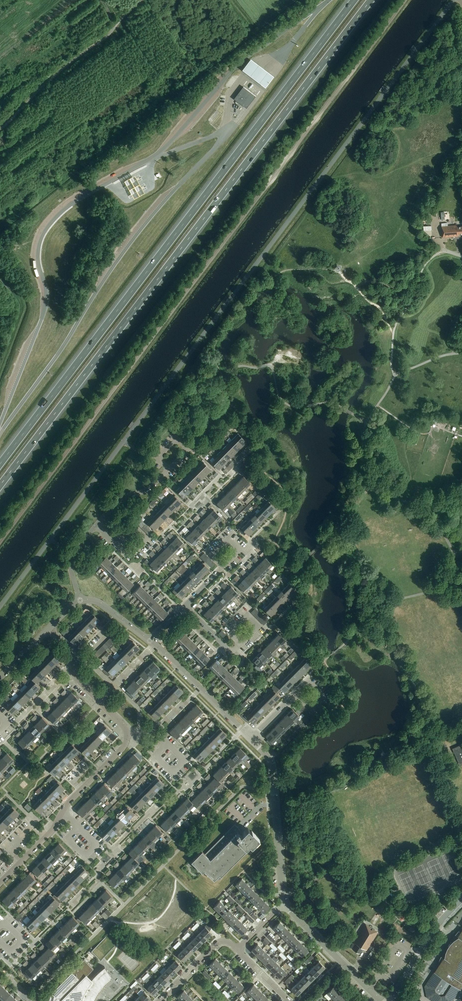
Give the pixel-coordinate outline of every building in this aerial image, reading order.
[(251,59),(242,71),(245,72),(252,78),(258,82),(263,86),(266,88),(274,77),(272,75),(267,71),(261,66),(253,61),(251,59)] [(243,88),(235,99),(242,105),(246,108),(255,96),(251,93),(243,88)] [(458,227),(458,225),(451,226),(448,226),(442,226),(443,237),(459,236),(458,235),(461,234),(461,226),(458,227)] [(235,437),(243,445),(246,442),(238,433),(235,437)] [(231,440),(240,448),(241,449),(244,446),(243,445),(235,437),(231,440)] [(228,443),(237,451),(240,448),(231,440),(228,443)] [(225,446),(234,454),(237,451),(228,443),(225,446)] [(222,449),(231,457),(234,454),(225,446),(222,449)] [(219,452),(228,460),(231,457),(222,449),(219,452)] [(218,456),(226,464),(227,463),(226,462),(228,460),(219,452),(216,455),(218,456)] [(222,466),(225,469),(228,472),(229,470),(226,467),(224,466),(226,464),(218,456),(215,459),(222,466)] [(219,470),(222,466),(215,459),(211,462),(219,470)] [(204,463),(201,466),(208,473),(211,470),(204,463)] [(201,466),(197,469),(205,476),(208,473),(201,466)] [(197,469),(194,472),(202,479),(205,476),(197,469)] [(194,472),(191,475),(199,482),(202,479),(194,472)] [(190,473),(187,477),(196,485),(199,482),(191,475),(190,473)] [(243,476),(239,481),(246,488),(250,483),(243,476)] [(187,477),(184,480),(193,488),(196,485),(187,477)] [(184,480),(181,483),(190,491),(193,488),(184,480)] [(239,481),(234,486),(241,493),(246,488),(239,481)] [(178,486),(179,487),(187,494),(190,491),(181,483),(178,486)] [(234,486),(230,490),(237,497),(241,493),(234,486)] [(179,487),(176,490),(183,498),(187,494),(179,487)] [(237,497),(230,490),(226,494),(233,501),(235,499),(237,501),(239,499),(237,497)] [(226,494),(221,499),(230,508),(231,506),(230,504),(233,501),(226,494)] [(174,496),(170,500),(177,507),(181,503),(174,496)] [(230,508),(221,499),(216,504),(223,511),(226,508),(228,509),(230,508)] [(170,500),(165,505),(172,512),(177,507),(170,500)] [(264,503),(262,504),(271,513),(275,508),(268,501),(265,504),(264,503)] [(262,508),(259,511),(266,518),(271,513),(262,504),(260,506),(262,508)] [(165,505),(161,509),(168,516),(172,512),(165,505)] [(161,509),(156,514),(163,521),(168,516),(161,509)] [(210,513),(217,520),(219,522),(222,518),(213,509),(210,513)] [(255,512),(253,513),(262,522),(266,518),(259,511),(256,513),(255,512)] [(210,513),(207,516),(215,523),(217,520),(210,513)] [(253,517),(250,519),(257,526),(262,522),(253,513),(252,515),(253,517)] [(152,515),(150,516),(159,525),(163,521),(156,514),(154,517),(152,515)] [(159,525),(150,516),(148,518),(150,520),(147,523),(154,530),(159,525)] [(207,516),(204,519),(211,526),(215,523),(207,516)] [(204,519),(201,522),(208,529),(211,526),(204,519)] [(257,526),(250,519),(248,522),(246,521),(244,522),(253,531),(257,526)] [(201,522),(198,525),(205,532),(208,529),(201,522)] [(253,531),(244,522),(243,524),(244,525),(241,528),(240,527),(238,529),(244,535),(246,533),(248,535),(253,531)] [(198,525),(195,528),(202,535),(205,532),(198,525)] [(185,527),(183,528),(196,541),(199,538),(192,531),(191,532),(185,527)] [(196,541),(183,528),(182,530),(185,533),(185,534),(186,535),(186,536),(186,537),(192,543),(193,545),(196,541)] [(195,528),(192,531),(199,538),(202,535),(195,528)] [(177,536),(174,540),(181,547),(185,544),(177,536)] [(174,540),(171,543),(178,550),(181,547),(174,540)] [(171,543),(168,546),(175,553),(178,550),(171,543)] [(158,545),(156,546),(169,559),(172,556),(165,549),(164,550),(158,545)] [(160,554),(159,555),(166,562),(169,559),(156,546),(155,548),(160,554)] [(168,546),(165,549),(172,556),(175,553),(168,546)] [(159,555),(156,558),(163,565),(166,562),(159,555)] [(99,564),(102,567),(109,560),(106,556),(99,564)] [(156,558),(153,561),(160,568),(163,565),(156,558)] [(265,558),(262,561),(269,568),(273,565),(265,558)] [(160,568),(153,561),(150,563),(146,559),(144,562),(151,569),(152,567),(157,572),(160,568)] [(102,567),(105,570),(112,563),(109,560),(102,567)] [(262,561),(259,564),(266,571),(269,568),(262,561)] [(197,563),(196,565),(205,574),(210,569),(203,562),(200,565),(197,563)] [(105,570),(108,573),(115,566),(112,563),(105,570)] [(259,564),(256,567),(263,574),(266,571),(259,564)] [(196,569),(194,571),(201,578),(205,574),(196,565),(194,567),(196,569)] [(108,573),(111,576),(118,569),(115,566),(108,573)] [(256,567),(253,570),(260,577),(263,574),(256,567)] [(111,576),(114,579),(121,572),(118,569),(111,576)] [(253,570),(250,573),(257,580),(260,577),(253,570)] [(194,571),(189,576),(196,583),(201,578),(194,571)] [(114,579),(117,582),(124,575),(121,572),(114,579)] [(250,573),(247,576),(254,583),(257,580),(250,573)] [(117,582),(120,585),(127,578),(124,575),(117,582)] [(189,576),(185,580),(192,587),(196,583),(189,576)] [(247,576),(244,579),(251,587),(254,583),(247,576)] [(120,585),(123,588),(130,581),(127,578),(120,585)] [(244,579),(241,582),(248,590),(251,587),(244,579)] [(185,580),(180,585),(187,592),(192,587),(185,580)] [(130,581),(123,588),(127,593),(129,591),(130,592),(133,588),(131,586),(134,584),(130,581)] [(291,582),(286,586),(293,593),(298,589),(297,588),(299,586),(294,581),(292,583),(291,582)] [(248,590),(241,582),(238,585),(245,593),(248,590)] [(135,597),(136,596),(144,588),(140,585),(132,594),(135,597)] [(187,592),(180,585),(176,589),(175,588),(172,591),(179,597),(181,595),(183,596),(187,592)] [(286,586),(282,591),(289,598),(293,593),(286,586)] [(228,590),(235,597),(238,594),(231,587),(228,590)] [(136,596),(139,599),(147,591),(144,588),(136,596)] [(232,600),(235,597),(228,590),(225,593),(232,600)] [(139,599),(142,602),(150,595),(147,591),(139,599)] [(277,592),(275,594),(284,602),(289,598),(282,591),(279,594),(277,592)] [(229,603),(230,605),(234,601),(232,600),(225,593),(222,596),(229,603)] [(275,597),(273,600),(280,607),(284,602),(275,594),(274,595),(275,597)] [(142,602),(145,605),(153,598),(150,595),(142,602)] [(145,605),(148,608),(158,598),(157,596),(154,599),(153,598),(145,605)] [(219,599),(226,606),(229,603),(222,596),(219,599)] [(148,608),(152,611),(159,604),(157,602),(160,600),(158,598),(148,608)] [(216,602),(223,609),(226,606),(219,599),(216,602)] [(268,601),(267,603),(275,611),(280,607),(273,600),(270,603),(268,601)] [(207,605),(210,608),(217,615),(220,612),(213,605),(211,606),(206,601),(204,602),(207,605)] [(213,605),(220,612),(223,609),(216,602),(213,605)] [(275,611),(267,603),(265,604),(267,606),(264,609),(271,616),(275,611)] [(152,611),(155,614),(162,607),(159,604),(152,611)] [(155,614),(158,617),(165,610),(162,607),(155,614)] [(158,617),(156,618),(159,622),(166,615),(168,616),(174,610),(171,607),(167,611),(165,610),(158,617)] [(210,608),(207,611),(214,618),(217,615),(210,608)] [(214,618),(207,611),(203,614),(211,622),(214,618)] [(93,613),(88,617),(95,624),(94,626),(97,628),(99,626),(97,623),(100,620),(93,613)] [(88,617),(84,622),(91,628),(94,626),(95,624),(88,617)] [(84,622),(80,626),(87,633),(86,634),(89,636),(91,634),(88,631),(91,628),(84,622)] [(80,626),(76,630),(83,637),(86,634),(87,633),(80,626)] [(76,630),(72,634),(79,641),(78,642),(81,645),(83,642),(80,640),(83,637),(76,630)] [(175,638),(178,641),(185,634),(182,631),(175,638)] [(279,633),(274,638),(284,647),(285,646),(283,643),(286,640),(279,633)] [(79,641),(72,634),(68,638),(75,645),(77,643),(79,645),(76,648),(78,651),(86,643),(84,642),(83,642),(81,645),(78,642),(79,641)] [(178,641),(181,644),(188,637),(185,634),(178,641)] [(181,644),(184,647),(191,640),(188,637),(181,644)] [(274,638),(270,642),(277,649),(280,646),(282,649),(284,647),(274,638)] [(184,647),(187,650),(194,643),(191,640),(184,647)] [(133,641),(128,646),(135,653),(140,648),(133,641)] [(270,642),(266,647),(275,656),(276,654),(274,652),(277,649),(270,642)] [(187,650),(190,653),(197,646),(194,643),(187,650)] [(128,646),(124,650),(131,657),(135,653),(128,646)] [(190,653),(193,656),(200,649),(197,646),(190,653)] [(266,647),(261,651),(268,658),(271,655),(273,657),(275,656),(266,647)] [(61,659),(57,655),(59,653),(54,648),(50,651),(52,654),(50,656),(57,663),(56,664),(59,667),(61,665),(58,662),(61,659)] [(193,656),(196,659),(203,652),(200,649),(193,656)] [(124,650),(119,655),(126,662),(131,657),(124,650)] [(261,651),(257,656),(265,664),(267,663),(265,661),(268,658),(261,651)] [(196,659),(199,662),(206,655),(203,652),(196,659)] [(119,655),(115,659),(122,666),(126,662),(119,655)] [(206,655),(199,662),(198,664),(201,667),(210,658),(206,655)] [(220,663),(222,660),(225,657),(224,655),(221,658),(218,661),(216,659),(209,667),(212,670),(220,663)] [(50,656),(46,660),(53,667),(56,664),(57,663),(50,656)] [(265,664),(257,656),(252,660),(254,662),(252,665),(258,671),(261,669),(259,667),(262,664),(264,666),(265,664)] [(300,663),(307,670),(312,665),(304,658),(300,663)] [(115,659),(110,664),(117,671),(122,666),(115,659)] [(46,660),(42,664),(49,671),(48,672),(51,675),(53,673),(50,670),(53,667),(46,660)] [(153,661),(148,666),(155,673),(160,668),(153,661)] [(215,673),(218,676),(226,669),(228,666),(231,663),(230,661),(224,667),(223,666),(215,673)] [(295,668),(302,675),(307,670),(300,663),(298,661),(296,663),(298,665),(295,668)] [(212,670),(215,673),(223,666),(220,663),(212,670)] [(42,664),(38,668),(45,675),(48,672),(49,671),(42,664)] [(117,671),(110,664),(107,667),(105,664),(103,666),(105,668),(103,671),(108,677),(111,674),(113,675),(117,671)] [(148,666),(144,670),(151,677),(155,673),(148,666)] [(222,679),(225,682),(232,675),(235,672),(234,672),(237,669),(236,667),(230,673),(229,672),(222,679)] [(41,679),(40,681),(42,683),(45,681),(42,678),(45,675),(38,668),(34,673),(41,679)] [(291,672),(298,679),(302,675),(295,668),(291,672)] [(218,676),(222,679),(229,672),(226,669),(218,676)] [(144,670),(139,675),(146,682),(151,677),(144,670)] [(287,677),(294,683),(298,679),(291,672),(287,677)] [(37,684),(37,683),(40,681),(41,679),(34,673),(30,677),(33,680),(37,684)] [(139,675),(135,679),(142,686),(146,682),(139,675)] [(225,682),(228,685),(235,678),(232,675),(225,682)] [(231,688),(234,691),(241,684),(240,683),(242,680),(245,677),(244,675),(241,678),(240,678),(238,681),(231,688)] [(282,681),(289,688),(294,683),(287,677),(282,681)] [(24,689),(31,696),(36,692),(29,685),(26,682),(27,680),(25,678),(22,681),(24,683),(24,684),(27,686),(24,689)] [(228,685),(231,688),(238,681),(235,678),(228,685)] [(135,679),(130,684),(137,691),(142,686),(135,679)] [(276,684),(274,686),(279,692),(282,690),(284,693),(289,688),(282,681),(280,679),(278,680),(280,683),(277,686),(276,684)] [(29,685),(36,692),(40,687),(37,683),(37,684),(33,680),(29,685)] [(137,691),(130,684),(126,688),(135,697),(137,696),(135,693),(137,691)] [(241,684),(234,691),(237,694),(244,687),(241,684)] [(176,685),(172,689),(179,696),(183,691),(176,685)] [(269,695),(276,702),(280,697),(277,694),(279,692),(274,686),(272,688),(273,690),(270,693),(268,691),(267,693),(269,695)] [(15,698),(22,705),(27,701),(17,691),(18,689),(16,687),(13,690),(15,692),(15,693),(18,695),(15,698)] [(17,691),(27,701),(31,696),(24,689),(22,692),(19,689),(18,689),(17,691)] [(172,689),(167,694),(174,701),(179,696),(172,689)] [(63,700),(70,707),(74,703),(67,696),(68,695),(65,692),(63,695),(66,697),(63,700)] [(67,696),(74,703),(78,699),(71,692),(68,695),(67,696)] [(167,694),(163,698),(170,705),(174,701),(167,694)] [(269,695),(264,699),(271,706),(276,702),(269,695)] [(8,700),(11,703),(18,710),(22,705),(15,698),(13,701),(10,698),(9,698),(7,696),(4,699),(7,701),(8,700)] [(163,698),(158,703),(165,710),(170,705),(163,698)] [(264,699),(260,703),(267,710),(271,706),(264,699)] [(58,705),(55,708),(62,715),(66,711),(59,704),(60,703),(57,700),(55,703),(58,705)] [(59,704),(66,711),(70,707),(63,700),(60,703),(59,704)] [(258,705),(255,708),(262,715),(267,710),(260,703),(260,704),(258,701),(256,703),(258,705)] [(18,710),(11,703),(6,707),(13,714),(18,710)] [(158,703),(154,707),(161,714),(165,710),(158,703)] [(196,704),(192,709),(199,716),(204,712),(196,704)] [(161,714),(154,707),(149,712),(156,719),(161,714)] [(47,717),(54,724),(58,719),(51,712),(52,711),(49,708),(47,711),(50,714),(47,717)] [(55,708),(52,711),(51,712),(58,719),(62,715),(55,708)] [(250,708),(249,710),(258,719),(262,715),(255,708),(253,711),(250,708)] [(192,709),(187,714),(195,721),(199,716),(192,709)] [(288,714),(295,721),(297,723),(299,720),(297,718),(302,713),(298,709),(295,712),(292,709),(288,714)] [(258,719),(249,710),(247,712),(249,714),(246,717),(245,715),(243,718),(248,723),(250,721),(253,724),(258,719)] [(187,714),(183,718),(190,725),(195,721),(187,714)] [(288,714),(283,718),(290,725),(295,721),(288,714)] [(38,722),(45,729),(49,724),(42,717),(39,720),(38,722)] [(34,726),(41,733),(45,729),(38,722),(39,720),(36,718),(34,720),(37,723),(34,726)] [(183,718),(178,723),(185,730),(190,725),(183,718)] [(283,718),(279,723),(286,730),(290,725),(283,718)] [(178,723),(174,727),(181,734),(185,730),(178,723)] [(279,723),(274,727),(281,734),(286,730),(279,723)] [(104,725),(100,729),(107,736),(106,737),(109,740),(111,737),(108,735),(111,731),(104,725)] [(29,731),(26,734),(33,741),(37,737),(30,730),(31,729),(28,726),(26,728),(29,731)] [(30,730),(37,737),(41,733),(34,726),(31,729),(30,730)] [(181,734),(174,727),(169,732),(176,739),(181,734)] [(274,727),(270,731),(279,741),(281,739),(279,737),(281,734),(274,727)] [(220,728),(215,732),(222,739),(227,735),(220,728)] [(100,729),(96,733),(103,740),(106,737),(107,736),(100,729)] [(279,741),(270,731),(265,736),(268,739),(266,741),(272,747),(274,744),(273,743),(275,740),(278,742),(279,741)] [(215,732),(211,737),(218,744),(222,739),(215,732)] [(99,744),(98,745),(101,748),(103,746),(100,743),(103,740),(96,733),(92,737),(99,744)] [(20,734),(18,736),(21,739),(18,742),(24,749),(29,745),(22,738),(23,737),(20,734)] [(26,734),(23,737),(22,738),(29,745),(33,741),(26,734)] [(88,741),(95,748),(98,745),(99,744),(92,737),(88,741)] [(211,737),(206,741),(213,748),(218,744),(211,737)] [(90,753),(93,756),(95,754),(92,751),(95,748),(88,741),(84,745),(91,752),(90,753)] [(206,741),(202,746),(209,753),(213,748),(206,741)] [(72,744),(68,748),(75,755),(74,756),(77,759),(79,757),(76,754),(79,751),(72,744)] [(87,756),(90,753),(91,752),(84,745),(80,749),(87,756)] [(202,746),(197,750),(204,757),(209,753),(202,746)] [(68,748),(64,753),(71,759),(74,756),(75,755),(68,748)] [(235,752),(242,759),(245,762),(244,764),(246,766),(249,763),(247,761),(246,759),(249,756),(240,748),(235,752)] [(204,757),(197,750),(196,749),(194,750),(196,752),(193,755),(200,762),(204,757)] [(231,757),(238,764),(242,759),(235,752),(231,757)] [(6,768),(10,764),(2,757),(4,756),(1,753),(0,754),(0,757),(1,758),(0,760),(0,763),(6,768)] [(2,757),(10,764),(14,760),(7,753),(4,756),(2,757)] [(67,764),(66,765),(68,767),(71,765),(68,762),(71,759),(64,753),(60,757),(67,764)] [(134,754),(129,758),(136,765),(141,761),(134,754)] [(56,761),(63,768),(66,765),(67,764),(60,757),(56,761)] [(226,761),(233,768),(238,764),(231,757),(226,761)] [(129,758),(125,763),(132,770),(136,765),(129,758)] [(58,773),(60,776),(63,773),(60,770),(63,768),(56,761),(52,765),(59,772),(58,773)] [(222,766),(229,773),(233,768),(226,761),(222,766)] [(125,763),(120,767),(127,774),(132,770),(125,763)] [(54,776),(58,773),(59,772),(52,765),(47,769),(54,776)] [(217,770),(224,777),(229,773),(222,766),(217,770)] [(120,767),(116,772),(123,778),(127,774),(120,767)] [(220,782),(223,779),(225,781),(226,779),(224,777),(217,770),(213,775),(215,777),(220,782)] [(116,772),(111,776),(118,783),(123,778),(116,772)] [(118,783),(111,776),(107,781),(114,788),(116,785),(119,787),(121,786),(118,783)] [(157,777),(152,782),(159,789),(164,784),(157,777)] [(207,785),(214,792),(218,788),(211,781),(212,780),(209,777),(207,779),(210,782),(207,785)] [(211,781),(218,788),(222,784),(220,782),(215,777),(212,780),(211,781)] [(57,782),(53,786),(60,793),(59,794),(62,797),(64,794),(61,792),(64,788),(57,782)] [(152,782),(148,786),(155,793),(159,789),(152,782)] [(104,784),(99,788),(106,795),(108,798),(110,796),(108,794),(111,791),(104,784)] [(199,793),(206,800),(210,796),(203,789),(204,788),(201,785),(199,787),(202,790),(199,793)] [(203,789),(210,796),(214,792),(207,785),(204,788),(203,789)] [(53,786),(49,790),(56,797),(59,794),(60,793),(53,786)] [(148,786),(143,791),(150,798),(155,793),(148,786)] [(99,788),(95,793),(102,800),(106,795),(99,788)] [(52,801),(51,802),(54,805),(56,803),(53,800),(56,797),(49,790),(45,794),(52,801)] [(143,791),(139,795),(146,802),(150,798),(143,791)] [(95,793),(90,797),(97,804),(102,800),(95,793)] [(192,797),(189,800),(191,801),(194,805),(198,808),(202,804),(195,797),(196,796),(193,793),(191,795),(192,797)] [(195,797),(202,804),(206,800),(199,793),(196,796),(195,797)] [(41,798),(48,805),(51,802),(52,801),(45,794),(41,798)] [(139,795),(135,800),(142,807),(146,802),(139,795)] [(90,797),(86,802),(93,809),(97,804),(90,797)] [(43,810),(46,813),(48,811),(45,808),(48,805),(41,798),(37,802),(44,809),(43,810)] [(187,798),(183,802),(190,809),(194,805),(191,801),(189,800),(187,798)] [(142,807),(135,800),(130,804),(137,811),(142,807)] [(40,813),(43,810),(44,809),(37,802),(33,806),(40,813)] [(86,802),(81,806),(88,813),(93,809),(86,802)] [(183,802),(178,807),(185,814),(190,809),(183,802)] [(81,806),(77,811),(84,818),(88,813),(81,806)] [(12,807),(8,811),(15,818),(14,819),(17,822),(19,819),(16,817),(19,814),(12,807)] [(127,807),(123,812),(130,819),(134,814),(127,807)] [(178,807),(174,811),(181,818),(185,814),(178,807)] [(8,811),(4,815),(11,822),(14,819),(15,818),(8,811)] [(174,811),(169,816),(176,823),(181,818),(174,811)] [(123,812),(118,816),(125,823),(130,819),(123,812)] [(6,827),(9,830),(11,828),(8,825),(11,822),(4,815),(0,819),(7,826),(6,827)] [(118,816),(114,821),(121,828),(125,823),(118,816)] [(169,816),(165,820),(172,827),(176,823),(169,816)] [(172,827),(165,820),(160,825),(167,832),(172,827)] [(114,821),(109,825),(116,832),(121,828),(114,821)] [(241,832),(240,831),(240,829),(238,828),(237,826),(234,824),(205,854),(202,851),(191,862),(202,873),(204,871),(214,880),(218,876),(220,877),(247,849),(246,848),(249,845),(251,846),(259,838),(252,831),(251,831),(248,828),(242,833),(241,833),(241,832)] [(109,825),(105,830),(112,837),(116,832),(109,825)] [(151,830),(158,837),(162,832),(155,826),(151,830)] [(112,837),(105,830),(100,834),(107,841),(112,837)] [(146,835),(153,842),(158,837),(151,830),(146,835)] [(142,839),(149,846),(153,842),(146,835),(142,839)] [(137,844),(144,851),(149,846),(142,839),(137,844)] [(59,843),(54,848),(61,855),(66,850),(59,843)] [(133,848),(140,855),(144,851),(137,844),(133,848)] [(54,848),(50,852),(57,859),(61,855),(54,848)] [(135,860),(136,859),(140,855),(133,848),(128,853),(132,856),(135,860)] [(50,852),(45,857),(52,864),(57,859),(50,852)] [(124,864),(131,871),(135,867),(128,860),(129,859),(126,856),(124,858),(127,861),(124,864)] [(128,860),(135,867),(139,863),(136,859),(135,860),(132,856),(129,859),(128,860)] [(45,857),(41,861),(48,868),(52,864),(45,857)] [(41,861),(36,866),(43,873),(48,868),(41,861)] [(119,869),(116,872),(123,879),(127,875),(120,868),(121,867),(118,864),(116,867),(119,869)] [(120,868),(127,875),(131,871),(124,864),(121,867),(120,868)] [(43,873),(36,866),(32,870),(39,877),(43,873)] [(75,869),(78,871),(85,878),(89,873),(82,866),(79,869),(77,867),(75,869)] [(78,871),(73,875),(80,882),(85,878),(78,871)] [(110,872),(108,875),(111,878),(108,881),(115,888),(119,883),(112,876),(113,875),(110,872)] [(116,872),(113,875),(112,876),(119,883),(123,879),(116,872)] [(29,873),(25,878),(31,885),(36,880),(29,873)] [(73,875),(69,880),(76,887),(80,882),(73,875)] [(25,878),(20,882),(27,889),(31,885),(25,878)] [(235,885),(240,890),(246,883),(242,879),(235,885)] [(69,880),(64,884),(71,891),(76,887),(69,880)] [(20,882),(16,887),(23,894),(27,889),(20,882)] [(240,890),(245,894),(251,888),(246,883),(240,890)] [(64,884),(60,889),(67,896),(71,891),(64,884)] [(16,887),(11,891),(18,898),(23,894),(16,887)] [(245,894),(249,899),(256,893),(251,888),(245,894)] [(67,896),(60,889),(55,894),(62,900),(67,896)] [(106,890),(101,894),(108,901),(113,897),(106,890)] [(11,891),(7,896),(14,903),(18,898),(11,891)] [(249,899),(254,904),(260,897),(256,893),(249,899)] [(101,894),(97,899),(104,906),(108,901),(101,894)] [(46,899),(48,901),(55,908),(61,902),(54,895),(49,899),(47,897),(46,899)] [(2,900),(9,907),(14,903),(7,896),(2,900)] [(254,904),(258,908),(265,902),(260,897),(254,904)] [(97,899),(92,903),(99,910),(104,906),(97,899)] [(48,901),(43,905),(50,912),(55,908),(48,901)] [(213,907),(218,912),(224,905),(220,901),(213,907)] [(383,901),(378,910),(382,912),(387,903),(383,901)] [(265,902),(258,908),(263,913),(270,907),(265,902)] [(92,903),(88,908),(95,915),(99,910),(92,903)] [(38,906),(37,908),(46,917),(50,912),(43,905),(41,908),(38,906)] [(218,912),(223,917),(229,910),(224,905),(218,912)] [(37,912),(35,914),(42,921),(46,917),(37,908),(35,909),(37,912)] [(88,908),(83,912),(90,919),(95,915),(88,908)] [(223,917),(227,921),(234,915),(229,910),(223,917)] [(25,914),(22,911),(15,919),(18,921),(22,917),(25,914)] [(384,911),(382,915),(389,919),(392,915),(384,911)] [(90,919),(83,912),(79,917),(86,924),(90,919)] [(35,914),(30,919),(37,926),(42,921),(35,914)] [(227,921),(232,926),(238,919),(234,915),(227,921)] [(68,921),(75,928),(79,923),(78,922),(76,920),(72,916),(68,921)] [(37,926),(30,919),(25,924),(32,931),(37,926)] [(232,926),(237,930),(243,924),(238,919),(232,926)] [(63,925),(70,932),(75,928),(68,921),(63,925)] [(273,928),(278,933),(284,926),(280,922),(273,928)] [(243,924),(237,930),(241,935),(248,929),(243,924)] [(366,950),(378,932),(365,924),(354,942),(350,948),(352,949),(359,954),(363,948),(366,950)] [(59,930),(66,937),(70,932),(63,925),(59,930)] [(278,933),(283,937),(289,931),(284,926),(278,933)] [(205,927),(200,932),(207,938),(212,933),(205,927)] [(439,966),(429,981),(428,982),(429,982),(428,984),(427,984),(427,987),(426,989),(427,991),(427,992),(428,994),(429,997),(431,999),(433,1000),(451,1000),(452,1000),(453,998),(455,996),(460,989),(461,986),(461,927),(458,931),(455,934),(452,938),(449,942),(447,946),(444,951),(442,955),(440,958),(437,965),(439,966)] [(55,934),(61,941),(66,937),(59,930),(55,934)] [(283,937),(287,942),(294,936),(289,931),(283,937)] [(200,932),(196,936),(202,943),(207,938),(200,932)] [(50,939),(57,946),(61,941),(55,934),(50,939)] [(196,936),(191,941),(198,947),(202,943),(196,936)] [(287,942),(292,947),(298,940),(294,936),(287,942)] [(53,950),(57,946),(50,939),(45,943),(49,947),(53,950)] [(292,947),(297,951),(303,945),(298,940),(292,947)] [(191,941),(187,946),(193,952),(198,947),(191,941)] [(251,950),(256,955),(262,949),(258,944),(251,950)] [(303,945),(297,951),(301,956),(308,950),(303,945)] [(187,946),(182,950),(188,957),(193,952),(187,946)] [(41,955),(48,962),(52,958),(45,951),(46,950),(43,947),(41,949),(44,952),(41,955)] [(45,951),(52,958),(56,954),(53,950),(49,947),(46,950),(45,951)] [(95,947),(91,952),(101,961),(105,957),(95,947)] [(256,955),(261,960),(267,953),(262,949),(256,955)] [(188,957),(182,950),(177,955),(184,961),(188,957)] [(261,960),(265,964),(272,958),(267,953),(261,960)] [(36,960),(33,963),(41,971),(45,967),(44,966),(37,959),(38,958),(35,955),(33,957),(36,960)] [(37,959),(44,966),(48,962),(41,955),(38,958),(37,959)] [(209,965),(214,969),(220,963),(215,958),(209,965)] [(270,969),(276,962),(279,960),(277,958),(274,960),(272,958),(265,964),(270,969)] [(84,959),(56,988),(53,990),(52,992),(50,995),(49,998),(49,1000),(93,1000),(95,998),(97,993),(101,988),(103,985),(107,981),(112,977),(105,967),(102,968),(100,970),(98,972),(96,974),(94,976),(91,980),(86,976),(93,968),(84,959)] [(175,960),(170,965),(177,971),(182,966),(175,960)] [(319,961),(314,966),(320,972),(325,967),(319,961)] [(270,969),(274,974),(281,967),(276,962),(270,969)] [(27,963),(25,965),(28,968),(25,971),(26,973),(30,977),(32,978),(36,974),(29,967),(30,966),(27,963)] [(33,963),(30,966),(29,967),(36,974),(37,975),(41,971),(33,963)] [(214,969),(218,974),(225,968),(220,963),(214,969)] [(170,965),(166,969),(172,976),(177,971),(170,965)] [(314,966),(309,970),(316,977),(320,972),(314,966)] [(281,967),(274,974),(279,978),(283,974),(285,972),(286,972),(281,967)] [(218,974),(223,979),(229,972),(225,968),(218,974)] [(166,969),(161,974),(168,980),(172,976),(166,969)] [(309,970),(305,975),(311,981),(316,977),(309,970)] [(223,979),(228,983),(234,977),(229,972),(223,979)] [(161,974),(157,979),(163,985),(168,980),(161,974)] [(305,975),(300,980),(307,986),(311,981),(305,975)] [(228,983),(232,988),(239,981),(234,977),(228,983)] [(157,979),(152,983),(158,990),(163,985),(157,979)] [(300,980),(296,984),(302,991),(307,986),(300,980)] [(239,981),(232,988),(237,993),(243,986),(239,981)] [(158,990),(152,983),(147,988),(154,994),(158,990)] [(247,991),(252,995),(258,989),(254,984),(247,991)] [(302,991),(296,984),(291,989),(297,996),(302,991)] [(324,990),(331,997),(338,991),(333,986),(332,988),(329,985),(324,990)] [(252,995),(257,1000),(263,994),(258,989),(252,995)] [(3,1000),(10,994),(6,990),(0,995),(0,998),(3,1000)] [(182,1000),(188,995),(184,990),(177,997),(182,1000)] [(139,996),(144,1000),(147,1000),(150,998),(144,991),(139,996)] [(335,1000),(337,1000),(343,996),(338,991),(331,997),(335,1000)]
